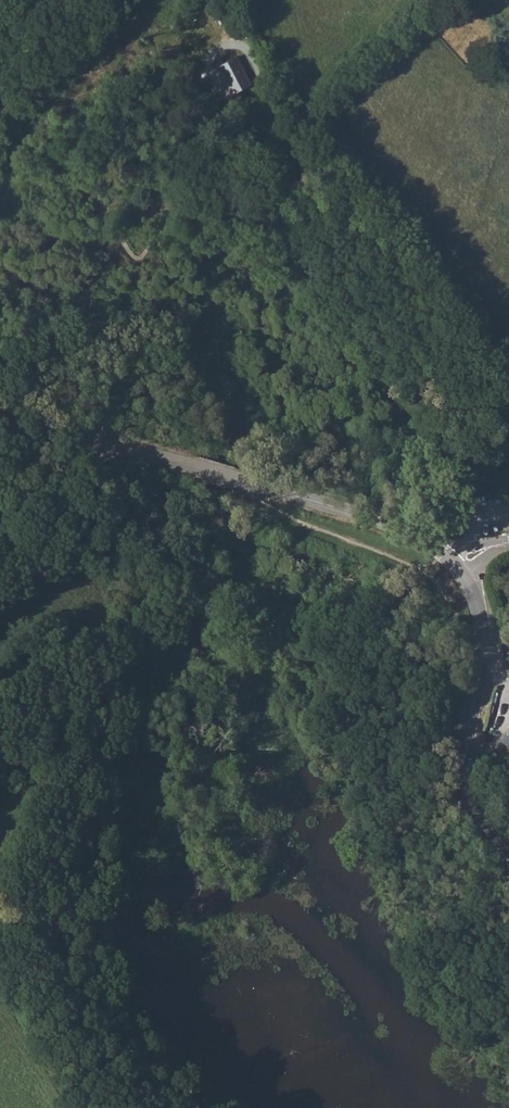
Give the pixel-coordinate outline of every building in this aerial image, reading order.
[(215,61),(230,86),(247,75),(232,50),(215,61)]
